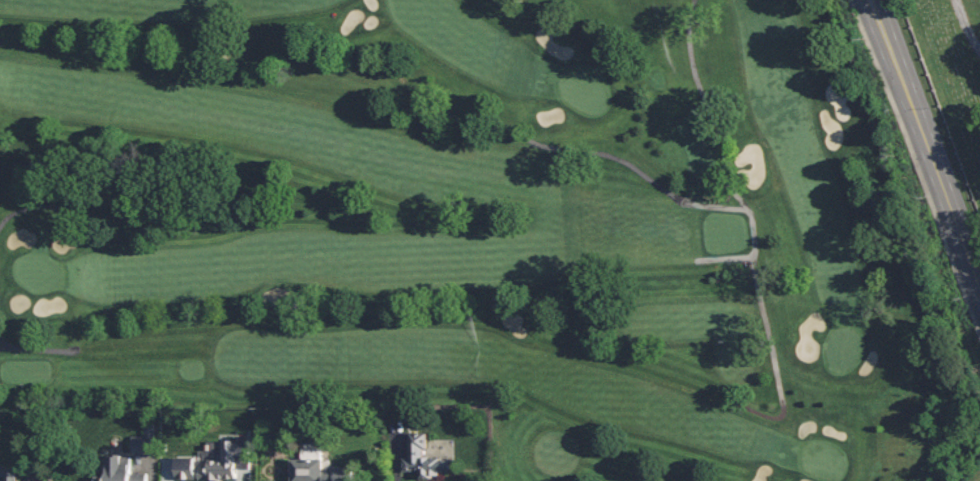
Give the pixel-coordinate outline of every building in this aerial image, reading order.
[(132,452),(154,452),(154,423),(145,423),(145,435),(132,435),(132,452)] [(406,473),(455,474),(455,457),(425,457),(426,432),(407,432),(406,473)] [(174,456),(173,477),(234,478),(234,468),(246,467),(246,435),(223,436),(223,456),(174,456)] [(292,480),(350,480),(350,465),(325,465),(326,442),(302,442),(302,458),(292,458),(292,480)] [(148,472),(132,472),(131,455),(97,455),(97,480),(148,480),(148,472)] [(18,471),(7,471),(7,478),(0,478),(0,480),(18,480),(18,471)]
